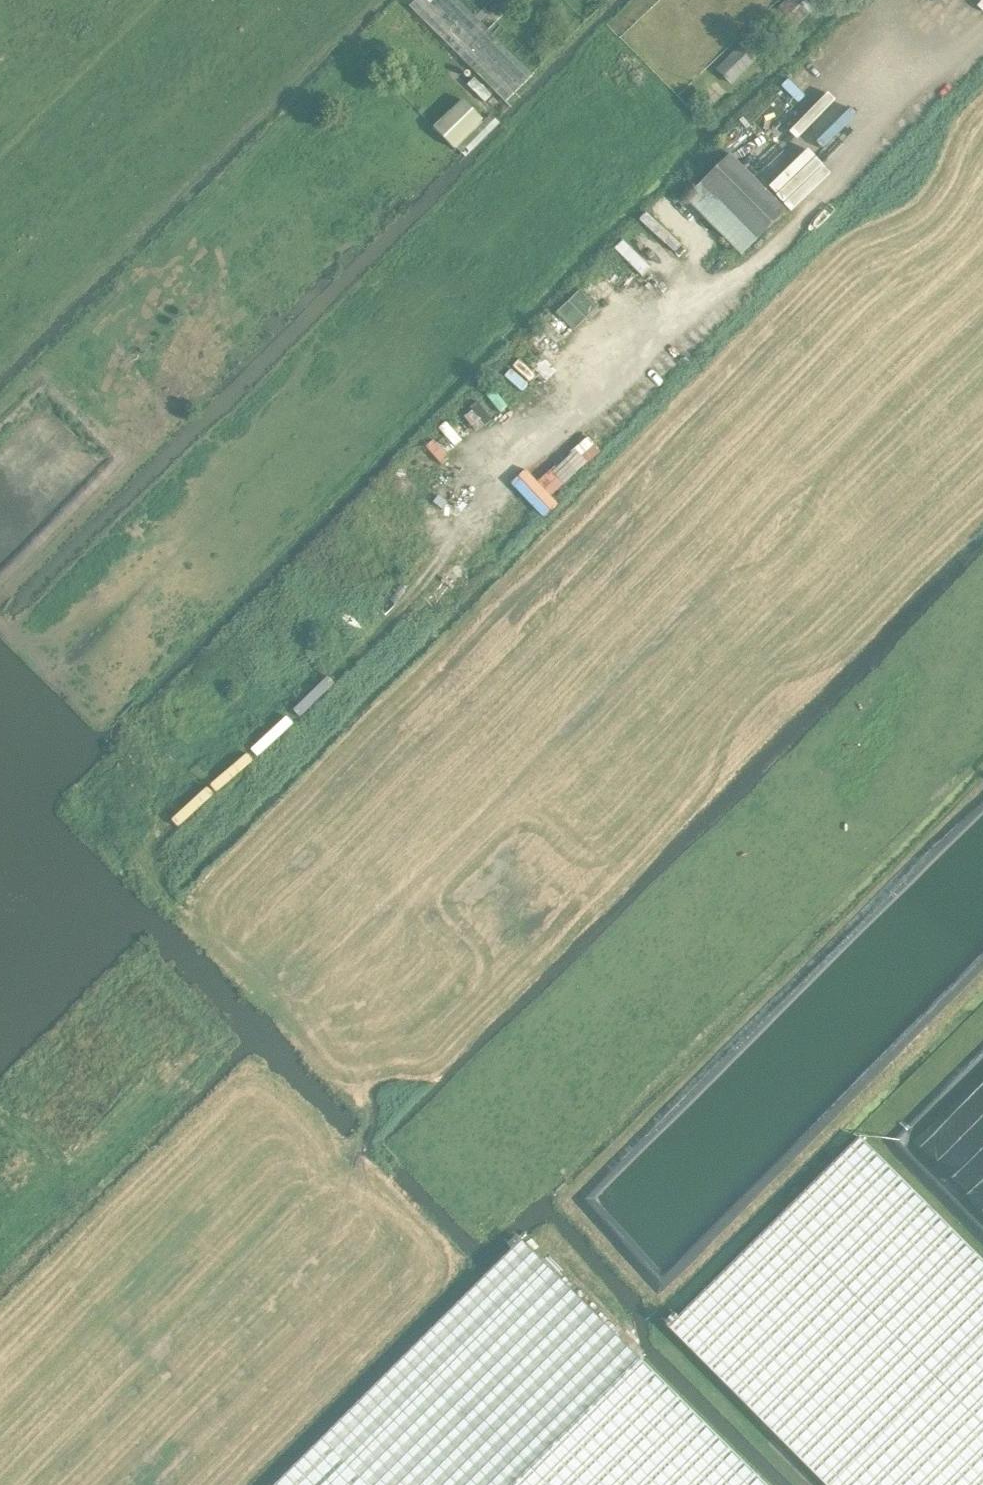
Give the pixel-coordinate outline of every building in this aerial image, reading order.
[(505,101),(532,74),(458,0),(415,0),(409,6),(505,101)] [(787,35),(814,8),(806,0),(785,0),(769,17),(787,35)] [(715,68),(730,84),(756,60),(741,44),(715,68)] [(432,127),(454,149),(482,120),(461,99),(432,127)] [(756,238),(757,239),(785,212),(729,155),(701,182),(702,183),(685,200),(739,254),(756,238)] [(859,1137),(668,1328),(824,1484),(982,1484),(982,1262),(859,1137)] [(631,1349),(522,1240),(275,1484),(495,1484),(631,1349)] [(631,1349),(495,1484),(766,1484),(631,1349)]
